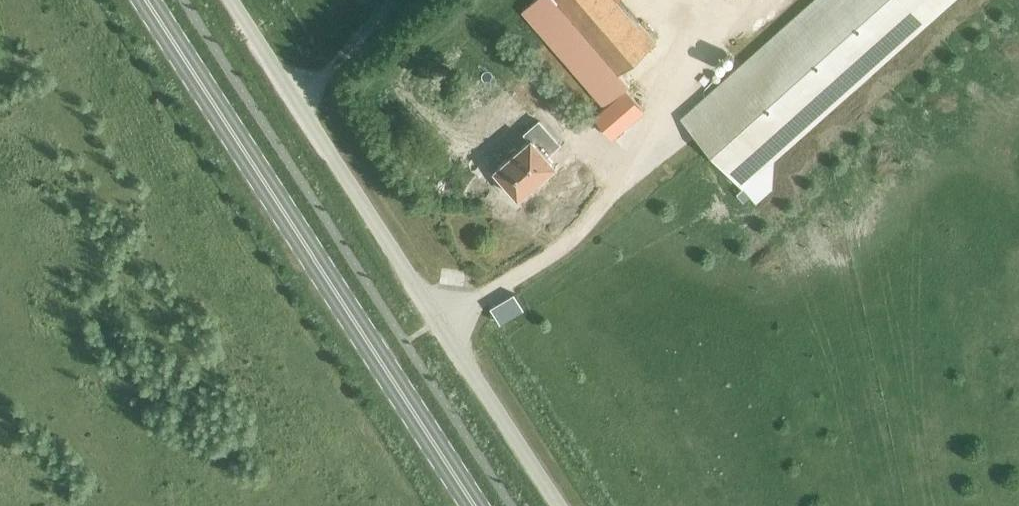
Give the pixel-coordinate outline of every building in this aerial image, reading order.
[(603,104),(593,111),(611,134),(641,110),(624,88),(630,84),(619,71),(655,41),(620,0),(511,0),(603,104)] [(680,118),(741,185),(943,0),(810,0),(680,118)] [(530,81),(542,71),(528,56),(516,67),(530,81)] [(564,127),(574,117),(566,108),(556,118),(564,127)] [(494,174),(501,181),(503,179),(518,197),(532,185),(533,185),(542,177),(556,165),(547,154),(559,144),(539,120),(525,132),(530,138),(494,169),(497,172),(494,174)] [(513,293),(490,307),(499,323),(523,309),(513,293)]
